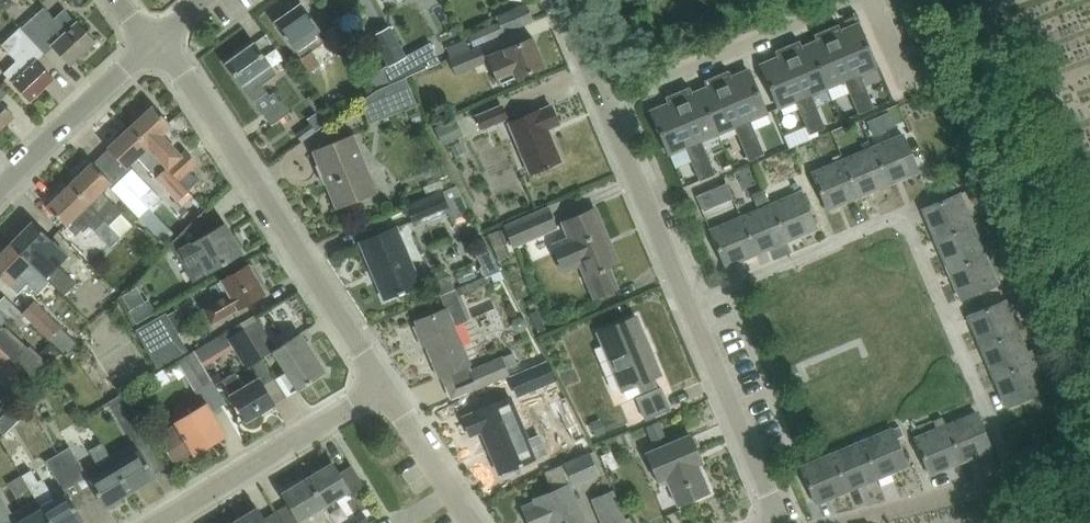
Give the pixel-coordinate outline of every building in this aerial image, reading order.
[(6,9),(11,4),(11,0),(0,0),(0,3),(6,9)] [(498,22),(469,34),(473,45),(534,20),(527,3),(496,16),(498,22)] [(293,47),(311,71),(321,63),(312,50),(324,41),(316,30),(320,28),(304,6),(277,25),(293,47)] [(40,48),(45,54),(54,46),(70,63),(94,41),(64,8),(53,18),(44,8),(22,28),(21,27),(20,27),(40,48)] [(878,67),(859,21),(840,29),(849,50),(842,52),(847,64),(840,67),(845,80),(859,113),(874,107),(861,74),(878,67)] [(849,50),(840,29),(838,24),(814,34),(816,39),(809,42),(828,87),(845,80),(840,67),(847,64),(842,52),(849,50)] [(333,25),(323,33),(335,51),(346,43),(333,25)] [(54,78),(32,55),(40,48),(20,27),(2,44),(16,60),(3,72),(30,100),(54,78)] [(388,28),(373,36),(388,64),(403,56),(388,28)] [(543,63),(537,48),(533,38),(533,37),(533,36),(487,55),(499,83),(545,64),(544,63),(543,63)] [(828,87),(809,42),(801,45),(799,40),(775,50),(777,56),(786,77),(793,74),(797,86),(806,82),(811,94),(828,87)] [(242,84),(271,124),(290,111),(282,98),(280,100),(274,90),(269,94),(263,85),(278,74),(267,60),(254,42),(226,62),(242,85),(242,84)] [(478,48),(451,59),(456,73),(484,62),(478,48)] [(811,94),(806,82),(797,86),(793,74),(786,77),(777,56),(760,63),(778,108),(796,100),(810,133),(825,127),(811,94)] [(382,72),(388,82),(360,100),(369,124),(417,104),(404,72),(400,63),(382,72)] [(768,113),(750,67),(730,75),(739,96),(732,99),(737,110),(730,113),(735,127),(749,160),(764,153),(751,120),(768,113)] [(739,96),(730,75),(728,70),(704,80),(707,85),(699,88),(719,133),(735,127),(730,113),(737,110),(732,99),(739,96)] [(719,133),(699,88),(692,91),(690,87),(665,97),(668,102),(676,123),(683,120),(688,132),(697,128),(702,140),(719,133)] [(14,115),(0,101),(0,129),(14,115)] [(702,140),(697,128),(688,132),(683,120),(676,123),(668,102),(650,110),(668,154),(686,147),(700,180),(715,173),(702,140)] [(153,105),(132,125),(188,188),(198,179),(189,170),(197,163),(185,150),(181,154),(161,133),(171,124),(153,105)] [(529,174),(548,165),(561,160),(551,135),(548,136),(545,129),(559,123),(551,105),(506,124),(529,174)] [(500,106),(476,116),(481,129),(505,119),(500,106)] [(897,110),(888,114),(894,126),(902,122),(897,110)] [(310,124),(296,133),(301,141),(315,131),(310,124)] [(125,167),(137,156),(178,200),(188,190),(187,189),(188,188),(132,125),(108,147),(125,167)] [(894,137),(873,146),(888,183),(918,170),(903,134),(902,134),(899,126),(891,129),(894,137)] [(335,207),(336,209),(375,192),(351,134),(312,150),(312,152),(313,151),(322,174),(326,173),(329,181),(328,182),(338,206),(335,207)] [(858,196),(888,183),(873,146),(872,147),(869,139),(860,143),(863,150),(843,159),(842,159),(858,196)] [(812,172),(827,208),(858,196),(842,159),(843,159),(840,153),(831,157),(834,163),(812,172)] [(79,175),(70,183),(89,203),(98,211),(106,220),(109,223),(121,235),(122,236),(125,233),(124,232),(133,223),(121,212),(122,211),(102,190),(111,181),(108,178),(92,162),(90,164),(88,162),(85,161),(77,170),(77,173),(79,175)] [(132,168),(123,177),(140,197),(154,211),(164,201),(151,186),(150,187),(132,168)] [(154,211),(140,197),(123,177),(113,188),(144,220),(159,238),(168,244),(176,236),(154,212),(154,211)] [(787,185),(792,196),(771,204),(786,240),(817,227),(801,192),(797,181),(787,185)] [(70,183),(47,206),(63,221),(66,225),(75,234),(87,222),(98,211),(89,203),(70,183)] [(444,192),(442,193),(407,207),(415,225),(448,211),(452,219),(470,211),(458,183),(443,190),(444,192)] [(977,187),(968,190),(974,205),(983,201),(977,187)] [(936,238),(972,223),(959,192),(923,208),(936,238)] [(756,253),(786,240),(771,204),(741,217),(756,253)] [(581,265),(586,277),(594,297),(616,288),(607,267),(618,262),(594,208),(562,221),(568,235),(550,242),(563,272),(581,265)] [(98,211),(87,222),(95,230),(106,220),(98,211)] [(548,211),(505,230),(513,246),(556,227),(548,211)] [(198,259),(207,274),(242,253),(224,222),(211,230),(201,212),(171,243),(178,255),(181,252),(188,264),(198,259)] [(756,253),(741,217),(710,230),(726,266),(756,253)] [(33,221),(11,243),(50,281),(62,292),(64,295),(77,282),(59,265),(68,255),(33,221)] [(936,238),(948,268),(985,253),(992,250),(988,242),(981,245),(972,223),(936,238)] [(396,230),(362,245),(386,301),(399,295),(400,297),(406,294),(405,291),(420,285),(396,230)] [(38,293),(50,281),(11,243),(0,254),(0,276),(8,284),(18,274),(38,293)] [(948,268),(961,299),(998,283),(985,253),(948,268)] [(249,264),(222,280),(209,287),(217,300),(204,308),(212,322),(265,292),(249,264)] [(469,363),(470,363),(454,325),(467,319),(455,289),(440,295),(446,309),(416,321),(417,324),(414,325),(418,337),(422,335),(439,376),(444,374),(455,399),(508,376),(506,371),(517,366),(512,355),(501,360),(473,372),(469,363)] [(3,293),(0,297),(0,346),(35,378),(47,364),(27,344),(24,346),(1,324),(11,315),(23,327),(30,320),(23,313),(23,312),(3,293)] [(1004,300),(968,315),(981,345),(1017,330),(1017,329),(1024,326),(1020,319),(1014,321),(1004,300)] [(30,320),(63,351),(67,355),(78,343),(34,301),(23,312),(23,313),(30,320)] [(166,311),(135,328),(157,366),(188,349),(166,311)] [(1031,311),(1023,315),(1027,325),(1035,321),(1031,311)] [(255,316),(242,324),(262,358),(274,351),(273,350),(276,348),(258,320),(255,316)] [(660,373),(642,329),(636,316),(598,332),(622,388),(638,381),(643,394),(637,396),(646,419),(670,409),(661,387),(658,389),(653,376),(660,373)] [(204,363),(233,345),(246,367),(262,358),(242,324),(196,350),(195,351),(203,364),(204,363)] [(1035,347),(1026,351),(1017,330),(981,345),(994,375),(1030,360),(1029,358),(1038,354),(1035,347)] [(300,333),(276,348),(273,350),(274,351),(298,389),(325,372),(300,333)] [(213,378),(204,363),(203,364),(195,351),(196,350),(195,348),(177,359),(195,388),(213,378)] [(994,375),(1007,406),(1043,390),(1036,374),(1046,370),(1040,356),(1030,360),(994,375)] [(547,365),(511,379),(518,396),(554,381),(547,365)] [(275,403),(263,385),(259,378),(244,387),(236,373),(223,381),(247,420),(275,403)] [(567,396),(554,403),(574,442),(575,442),(581,455),(594,449),(587,435),(567,396)] [(194,452),(196,451),(225,434),(203,398),(187,408),(190,414),(176,422),(181,429),(163,440),(175,460),(193,449),(194,452)] [(482,429),(493,454),(500,472),(519,464),(519,465),(523,463),(523,462),(533,458),(508,399),(464,417),(471,433),(482,429)] [(131,411),(120,417),(137,445),(140,449),(154,473),(165,466),(153,447),(148,438),(131,411)] [(945,425),(961,461),(991,448),(976,412),(945,425)] [(659,420),(645,426),(651,441),(665,435),(659,420)] [(900,425),(892,428),(896,438),(903,435),(900,425)] [(945,425),(915,438),(930,474),(961,461),(945,425)] [(877,477),(907,465),(896,438),(892,428),(862,441),(877,477)] [(702,463),(697,450),(690,434),(645,452),(659,485),(668,482),(678,505),(709,491),(698,465),(702,463)] [(101,441),(89,449),(102,472),(89,480),(105,505),(106,505),(109,509),(122,501),(119,497),(130,490),(115,464),(101,441)] [(862,441),(831,454),(846,490),(877,477),(862,441)] [(59,454),(76,481),(88,474),(71,446),(59,454)] [(140,449),(115,464),(130,490),(141,484),(144,488),(156,481),(153,477),(155,475),(154,473),(140,449)] [(598,474),(589,453),(545,472),(553,491),(535,499),(536,501),(523,506),(530,522),(585,522),(569,486),(598,474)] [(64,489),(76,481),(59,454),(47,461),(64,489)] [(831,454),(801,467),(816,503),(846,490),(831,454)] [(307,477),(324,504),(349,490),(332,462),(307,477)] [(22,474),(42,509),(43,508),(52,522),(83,522),(81,520),(83,519),(71,500),(67,493),(54,500),(51,495),(53,494),(43,477),(38,480),(32,468),(22,474)] [(282,492),(299,519),(324,504),(307,477),(282,492)] [(0,493),(0,521),(1,522),(6,522),(15,518),(0,493)] [(597,507),(604,522),(616,522),(624,520),(613,493),(594,500),(597,507)] [(232,522),(233,522),(267,522),(257,507),(232,522)] [(42,509),(18,522),(52,522),(43,508),(42,509)]
